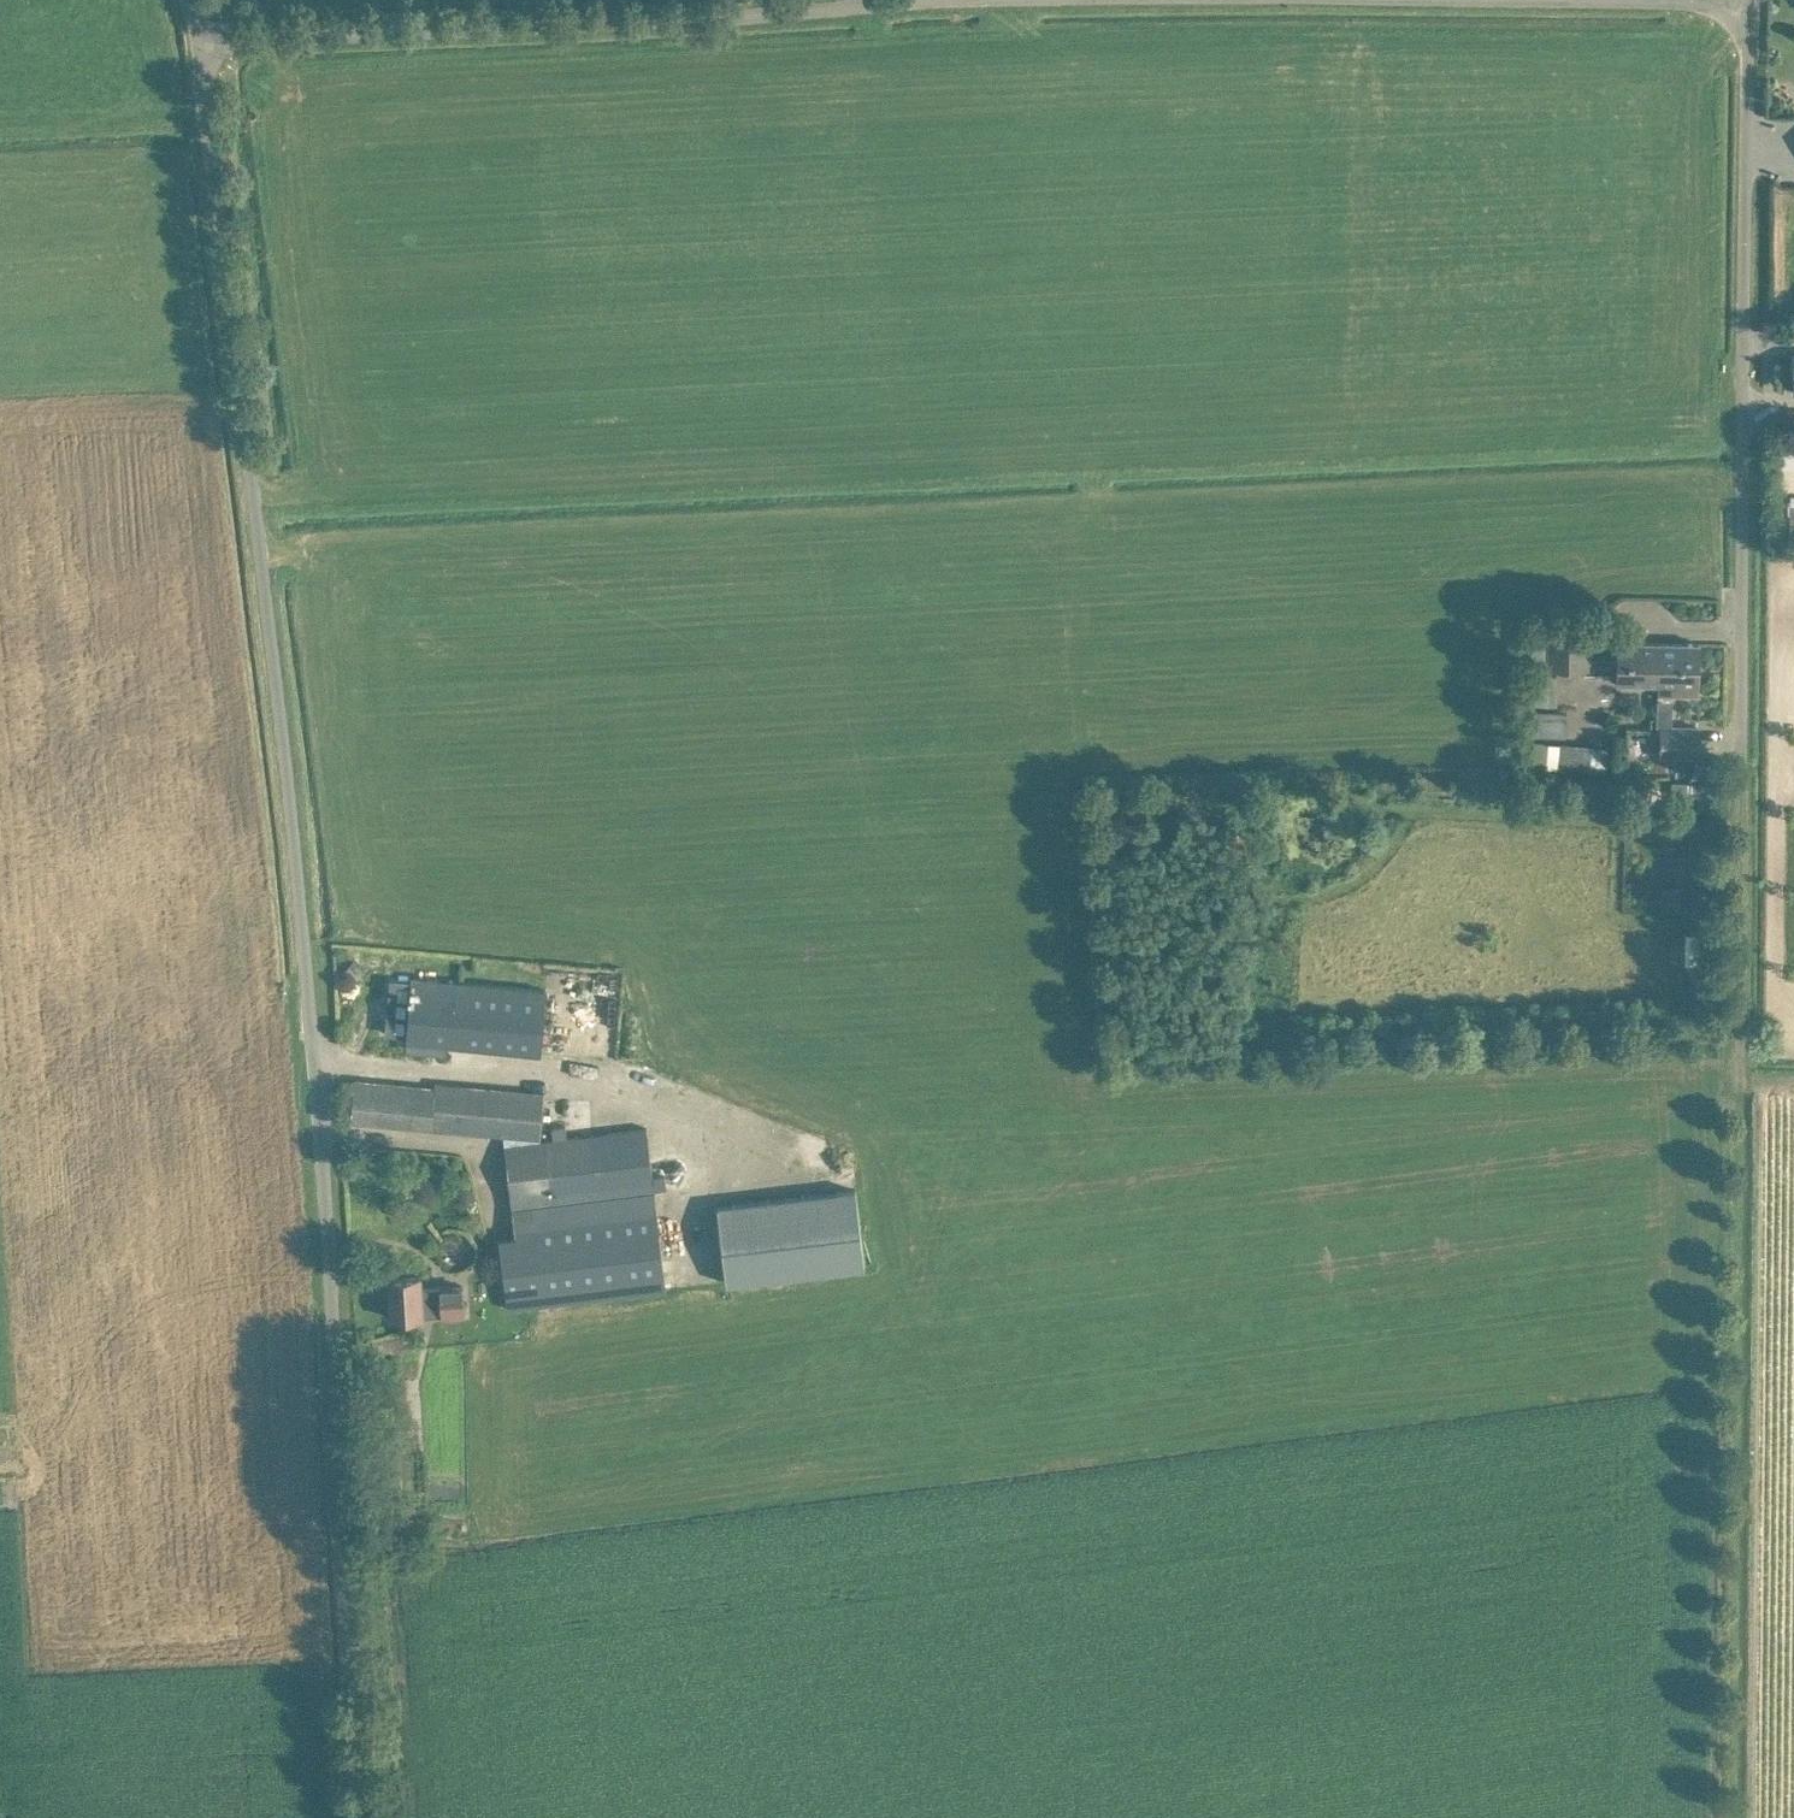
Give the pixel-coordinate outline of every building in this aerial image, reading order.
[(1658,681),(1659,641),(1617,640),(1618,620),(1550,619),(1550,622),(1534,622),(1533,703),(1557,704),(1558,674),(1550,674),(1550,668),(1586,669),(1587,658),(1616,658),(1615,680),(1658,681)] [(1659,641),(1658,681),(1658,692),(1674,693),(1674,685),(1679,685),(1679,693),(1699,693),(1700,642),(1659,641)] [(1656,724),(1660,725),(1659,754),(1698,755),(1699,726),(1672,725),(1673,699),(1658,698),(1656,724)] [(1565,735),(1566,710),(1534,709),(1533,734),(1565,735)] [(1560,741),(1560,743),(1532,740),(1531,765),(1558,767),(1557,768),(1605,772),(1608,745),(1560,741)] [(1685,961),(1699,961),(1700,931),(1699,931),(1686,930),(1685,961)] [(546,989),(413,976),(407,1039),(540,1051),(546,989)] [(545,1095),(435,1081),(435,1086),(355,1079),(351,1120),(375,1122),(505,1138),(517,1236),(500,1238),(508,1308),(532,1305),(667,1289),(657,1197),(655,1197),(654,1189),(667,1188),(665,1171),(653,1172),(648,1128),(568,1137),(566,1125),(553,1127),(554,1139),(541,1140),(545,1095)] [(727,1282),(864,1267),(855,1190),(718,1205),(727,1282)] [(699,1237),(710,1236),(707,1213),(696,1215),(699,1237)] [(420,1275),(389,1277),(392,1317),(465,1312),(463,1284),(421,1287),(420,1275)]
